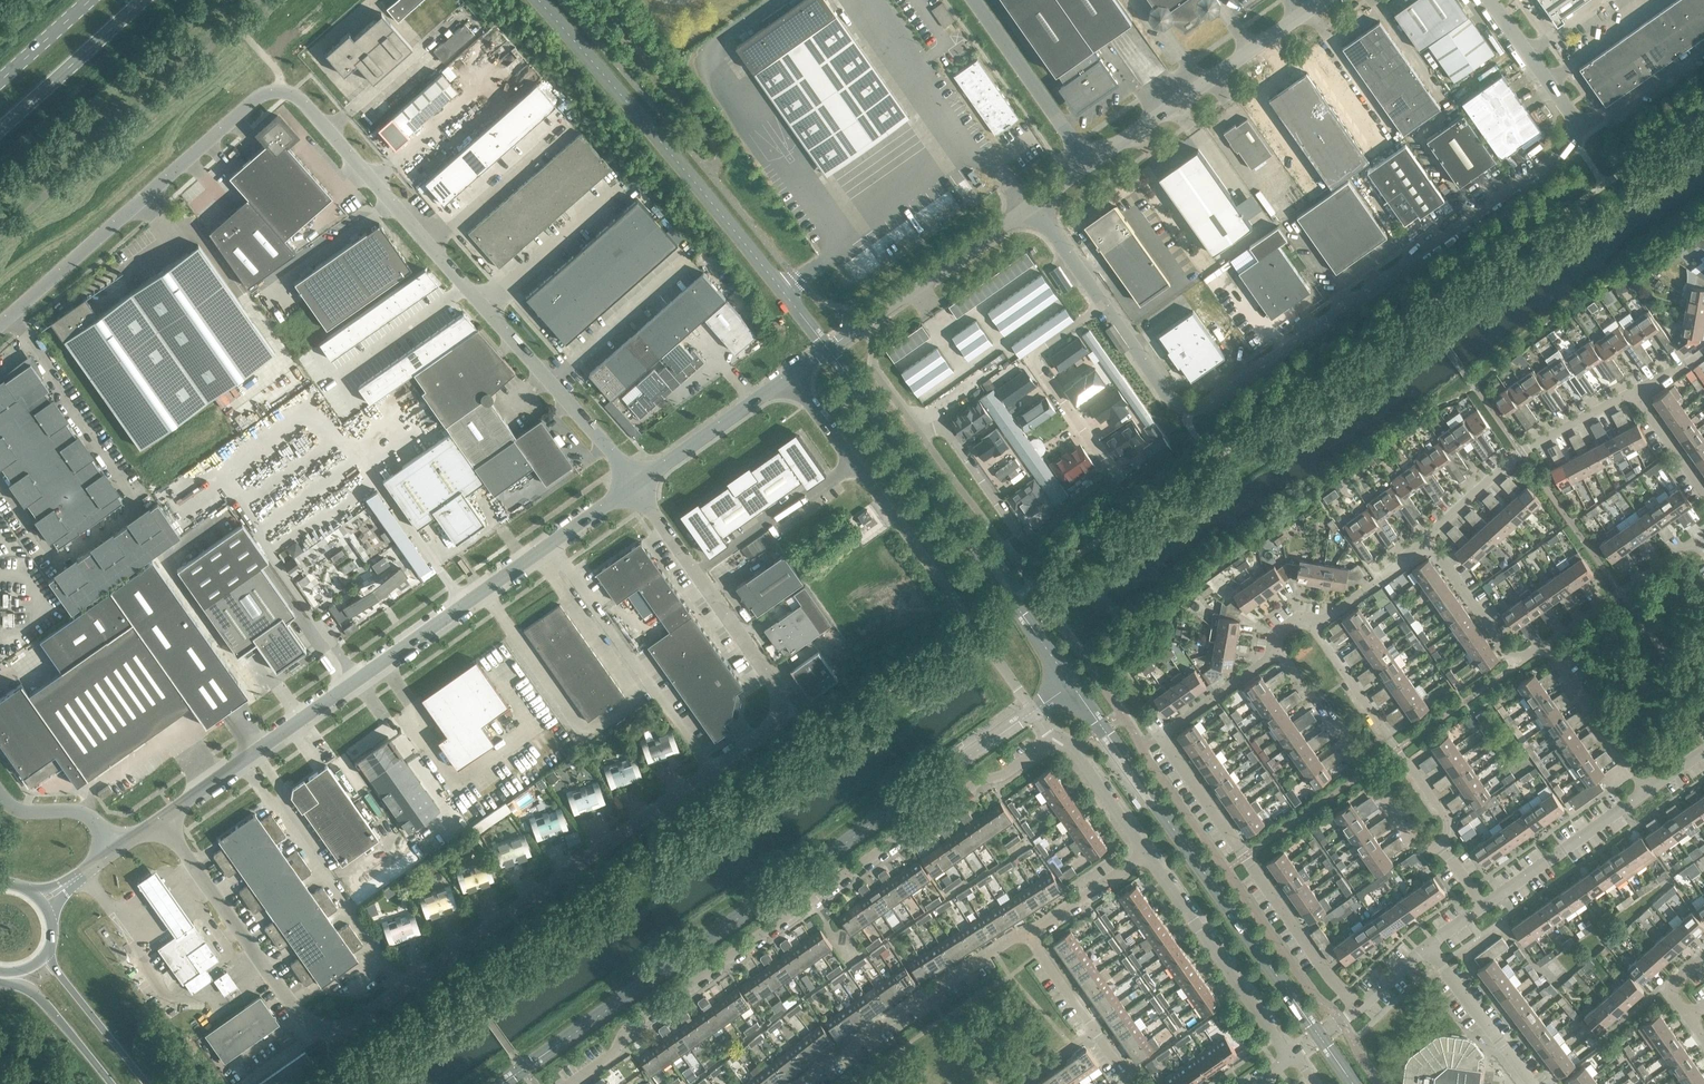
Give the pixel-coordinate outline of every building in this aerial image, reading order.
[(386,8),(397,21),(421,0),(395,0),(386,8)] [(737,47),(755,72),(765,86),(846,28),(837,14),(827,0),(803,0),(790,9),(787,3),(761,21),(765,27),(737,47)] [(1064,84),(1061,87),(1073,104),(1074,104),(1073,103),(1084,105),(1083,105),(1084,106),(1118,82),(1101,58),(1100,59),(1092,48),(1132,20),(1118,0),(1005,0),(1064,84)] [(1155,6),(1153,7),(1152,8),(1152,9),(1151,11),(1150,12),(1150,13),(1150,14),(1150,16),(1150,17),(1150,19),(1150,20),(1151,21),(1152,23),(1152,24),(1153,25),(1154,26),(1155,27),(1156,27),(1158,28),(1159,28),(1160,28),(1162,29),(1163,29),(1164,28),(1165,28),(1167,28),(1168,27),(1169,27),(1169,26),(1171,25),(1172,24),(1172,23),(1187,32),(1196,26),(1203,15),(1212,17),(1215,15),(1216,15),(1217,14),(1219,13),(1219,12),(1220,11),(1221,9),(1221,8),(1221,7),(1221,6),(1221,4),(1221,3),(1221,1),(1220,0),(1150,0),(1155,6)] [(1428,44),(1454,81),(1495,52),(1458,0),(1412,0),(1394,13),(1420,50),(1428,44)] [(1557,25),(1565,20),(1562,16),(1585,0),(1540,0),(1557,25)] [(1579,68),(1605,105),(1703,36),(1703,0),(1676,0),(1579,68)] [(348,32),(324,54),(343,75),(356,64),(373,82),(412,48),(381,13),(353,37),(348,32)] [(1380,22),(1361,35),(1343,48),(1403,134),(1440,108),(1380,22)] [(465,24),(433,51),(443,62),(474,34),(465,24)] [(909,118),(846,28),(765,86),(828,175),(909,118)] [(977,59),(954,76),(996,135),(998,133),(1001,132),(1005,129),(1010,126),(1015,122),(1019,118),(977,59)] [(1307,72),(1288,85),(1296,97),(1315,84),(1307,72)] [(441,73),(392,117),(379,129),(395,147),(407,136),(406,134),(456,90),(441,73)] [(1462,102),(1474,119),(1501,158),(1541,129),(1502,74),(1462,102)] [(555,104),(536,83),(424,182),(443,203),(555,104)] [(1315,84),(1296,97),(1304,108),(1322,95),(1315,84)] [(1288,85),(1269,99),(1277,110),(1296,97),(1288,85)] [(1322,95),(1304,108),(1311,119),(1330,105),(1322,95)] [(1296,97),(1277,110),(1285,121),(1304,108),(1296,97)] [(1330,105),(1311,119),(1319,130),(1338,116),(1330,105)] [(1304,108),(1285,121),(1293,132),(1311,119),(1304,108)] [(1464,113),(1426,139),(1459,186),(1497,159),(1464,113)] [(278,115),(258,133),(267,143),(229,177),(284,239),(332,197),(286,144),(296,135),(278,115)] [(1338,116),(1319,130),(1327,141),(1346,127),(1338,116)] [(1251,169),(1272,154),(1247,118),(1236,126),(1235,126),(1236,125),(1235,125),(1223,133),(1237,152),(1238,152),(1237,151),(1238,151),(1251,169)] [(1311,119),(1293,132),(1300,143),(1319,130),(1311,119)] [(1346,127),(1327,141),(1335,151),(1353,138),(1346,127)] [(1319,130),(1300,143),(1308,154),(1327,141),(1319,130)] [(611,168),(580,133),(468,233),(499,268),(611,168)] [(1353,138),(1335,151),(1342,162),(1361,149),(1353,138)] [(1327,141),(1308,154),(1316,165),(1335,151),(1327,141)] [(1405,144),(1386,158),(1367,171),(1387,199),(1383,202),(1384,202),(1387,200),(1404,223),(1417,214),(1420,218),(1420,217),(1420,216),(1444,199),(1405,144)] [(1361,149),(1342,162),(1350,174),(1369,161),(1361,149)] [(1252,226),(1198,150),(1181,161),(1180,160),(1175,164),(1176,165),(1159,177),(1213,254),(1252,226)] [(1335,151),(1316,165),(1323,176),(1342,162),(1335,151)] [(1342,162),(1323,176),(1331,187),(1350,174),(1342,162)] [(1387,236),(1348,181),(1297,217),(1336,272),(1387,236)] [(247,198),(208,232),(247,287),(295,252),(247,198)] [(677,244),(637,199),(525,298),(565,343),(677,244)] [(1170,281),(1117,206),(1087,228),(1139,302),(1170,281)] [(379,223),(294,283),(326,328),(411,268),(379,223)] [(1288,238),(1280,225),(1251,246),(1259,258),(1239,272),(1271,318),(1310,290),(1278,245),(1288,238)] [(87,296),(71,307),(65,299),(60,302),(61,304),(60,304),(63,309),(64,308),(66,311),(50,322),(72,353),(73,353),(140,447),(274,353),(198,245),(98,315),(85,298),(87,296)] [(1026,251),(1020,255),(1029,267),(1035,263),(1026,251)] [(1683,259),(1680,254),(1675,258),(1678,263),(1683,259)] [(1020,255),(1014,260),(1023,271),(1029,267),(1020,255)] [(1649,268),(1653,274),(1658,270),(1659,271),(1665,267),(1664,266),(1667,264),(1663,258),(1649,268)] [(1678,263),(1675,258),(1670,261),(1674,266),(1678,263)] [(1014,260),(1009,264),(1017,275),(1023,271),(1014,260)] [(1009,264),(1003,268),(1011,280),(1017,275),(1009,264)] [(1003,268),(997,272),(1005,284),(1011,280),(1003,268)] [(425,269),(416,274),(428,291),(428,290),(433,286),(433,287),(438,284),(425,269)] [(1688,298),(1703,301),(1703,279),(1696,274),(1689,270),(1687,283),(1685,288),(1683,292),(1682,294),(1688,298)] [(997,272),(991,276),(999,288),(1005,284),(997,272)] [(704,273),(590,373),(612,399),(677,341),(679,340),(727,299),(704,273)] [(1042,273),(1036,278),(1044,289),(1050,285),(1042,273)] [(416,274),(408,280),(420,296),(425,292),(425,293),(428,291),(416,274)] [(991,276),(985,281),(993,292),(999,288),(991,276)] [(1036,278),(1030,282),(1038,293),(1044,289),(1036,278)] [(408,280),(400,286),(412,302),(412,301),(416,298),(417,298),(420,296),(408,280)] [(985,281),(979,285),(987,296),(993,292),(985,281)] [(1030,282),(1024,286),(1032,298),(1038,293),(1030,282)] [(979,285),(973,289),(981,300),(987,296),(979,285)] [(1050,285),(1044,289),(1052,301),(1058,296),(1050,285)] [(1615,287),(1617,294),(1623,292),(1621,285),(1615,287)] [(400,286),(392,292),(403,308),(404,308),(403,307),(408,304),(409,304),(412,302),(400,286)] [(1024,286),(1018,290),(1026,302),(1032,298),(1024,286)] [(973,289),(967,293),(975,305),(981,300),(973,289)] [(1044,289),(1038,293),(1046,305),(1052,301),(1044,289)] [(1018,290),(1012,294),(1020,306),(1026,302),(1018,290)] [(392,292),(384,297),(395,314),(396,313),(395,313),(400,309),(401,310),(403,308),(392,292)] [(967,293),(961,297),(969,309),(975,305),(967,293)] [(1038,293),(1032,298),(1040,309),(1046,305),(1038,293)] [(1608,293),(1602,297),(1606,303),(1612,299),(1608,293)] [(1012,294),(1006,299),(1014,310),(1020,306),(1012,294)] [(384,297),(376,303),(387,319),(388,319),(387,318),(392,315),(393,316),(395,314),(384,297)] [(961,297),(955,301),(963,313),(969,309),(961,297)] [(1032,298),(1026,302),(1034,313),(1040,309),(1032,298)] [(1688,298),(1686,310),(1703,313),(1703,301),(1688,298)] [(727,299),(706,318),(735,350),(756,332),(727,299)] [(1006,299),(1000,303),(1009,314),(1014,310),(1006,299)] [(1652,300),(1648,303),(1651,308),(1656,304),(1652,300)] [(955,301),(949,306),(957,317),(963,313),(955,301)] [(1026,302),(1020,306),(1028,317),(1034,313),(1026,302)] [(1593,302),(1588,306),(1593,313),(1598,309),(1594,303),(1593,302)] [(376,303),(368,309),(379,325),(380,325),(379,324),(384,321),(385,321),(387,319),(376,303)] [(1000,303),(994,307),(1003,318),(1009,314),(1000,303)] [(1659,309),(1656,304),(1651,308),(1654,312),(1659,309)] [(1020,306),(1014,310),(1023,322),(1028,317),(1020,306)] [(994,307),(988,311),(997,323),(1003,318),(994,307)] [(1066,307),(1060,311),(1068,323),(1074,319),(1066,307)] [(368,309),(360,314),(371,331),(371,330),(376,326),(376,327),(379,325),(368,309)] [(1014,310),(1009,314),(1017,326),(1023,322),(1014,310)] [(1674,347),(1649,310),(1635,320),(1648,338),(1655,333),(1668,352),(1674,347)] [(1686,310),(1684,322),(1703,325),(1703,321),(1703,313),(1686,310)] [(1060,311),(1054,315),(1062,327),(1068,323),(1060,311)] [(1192,380),(1213,364),(1225,356),(1193,311),(1160,334),(1170,349),(1168,351),(1176,361),(1179,366),(1181,365),(1192,380)] [(455,318),(467,335),(476,328),(463,313),(460,315),(461,315),(456,319),(455,318)] [(360,314),(351,320),(363,336),(368,332),(368,333),(371,331),(360,314)] [(1009,314),(1003,318),(1011,330),(1017,326),(1009,314)] [(1054,315),(1048,320),(1056,331),(1062,327),(1054,315)] [(447,324),(458,340),(467,335),(455,318),(452,320),(453,321),(448,324),(447,324)] [(1003,318),(997,323),(1005,334),(1011,330),(1003,318)] [(351,320),(343,326),(355,342),(355,341),(360,338),(363,336),(351,320)] [(977,320),(971,324),(979,335),(985,331),(977,320)] [(1048,320),(1042,324),(1050,335),(1056,331),(1048,320)] [(1635,320),(1622,329),(1645,362),(1648,366),(1654,362),(1641,343),(1648,338),(1635,320)] [(1703,325),(1684,322),(1681,334),(1673,340),(1683,353),(1699,342),(1699,337),(1701,338),(1703,325)] [(439,329),(439,330),(450,346),(458,340),(447,324),(444,326),(445,326),(440,330),(439,329)] [(971,324),(965,328),(973,339),(979,335),(971,324)] [(1042,324),(1036,328),(1044,340),(1050,335),(1042,324)] [(922,325),(916,329),(924,340),(930,336),(922,325)] [(1620,325),(1606,335),(1619,353),(1626,348),(1639,366),(1645,362),(1622,329),(1620,325)] [(343,326),(335,331),(347,348),(347,347),(352,343),(352,344),(355,342),(343,326)] [(514,371),(476,328),(467,335),(458,340),(450,346),(442,352),(413,373),(424,389),(421,392),(473,466),(515,437),(489,400),(490,398),(491,394),(490,392),(514,371)] [(965,328),(959,332),(967,344),(973,339),(965,328)] [(1036,328),(1030,332),(1038,344),(1044,340),(1036,328)] [(916,329),(910,333),(918,345),(924,340),(916,329)] [(431,335),(442,352),(450,346),(439,330),(436,332),(431,336),(431,335)] [(335,331),(327,337),(339,353),(344,349),(344,350),(347,348),(335,331)] [(985,331),(979,335),(987,347),(993,343),(985,331)] [(1552,331),(1548,334),(1552,341),(1557,337),(1552,331)] [(959,332),(953,336),(961,348),(967,344),(959,332)] [(1030,332),(1024,336),(1032,348),(1038,344),(1030,332)] [(1083,336),(1101,362),(1119,387),(1137,413),(1147,427),(1154,423),(1143,408),(1126,383),(1108,357),(1090,332),(1083,336)] [(910,333),(904,337),(912,349),(918,345),(910,333)] [(423,341),(434,357),(442,352),(431,335),(428,337),(428,338),(423,341)] [(979,335),(973,339),(981,351),(987,347),(979,335)] [(1606,335),(1593,344),(1616,377),(1619,381),(1625,377),(1612,358),(1619,353),(1606,335)] [(1024,336),(1018,341),(1026,352),(1032,348),(1024,336)] [(327,337),(319,343),(330,359),(331,359),(331,358),(336,355),(339,353),(327,337)] [(904,337),(898,342),(906,353),(912,349),(904,337)] [(973,339),(967,344),(975,355),(981,351),(973,339)] [(1088,354),(1077,339),(1048,360),(1058,375),(1088,354)] [(690,352),(679,340),(663,355),(670,363),(658,373),(655,369),(638,384),(645,392),(630,406),(640,418),(665,396),(661,392),(669,385),(673,389),(705,361),(694,349),(690,352)] [(1591,340),(1577,350),(1590,368),(1597,363),(1611,381),(1616,377),(1593,344),(1591,340)] [(415,346),(414,347),(426,363),(434,357),(423,341),(420,343),(420,344),(415,347),(415,346)] [(1018,341),(1012,345),(1020,356),(1026,352),(1018,341)] [(898,342),(892,346),(900,357),(906,353),(898,342)] [(967,344),(961,348),(969,359),(975,355),(967,344)] [(892,346),(886,350),(894,361),(900,357),(892,346)] [(407,352),(406,352),(418,369),(426,363),(414,347),(412,349),(407,353),(407,352)] [(938,347),(932,351),(940,363),(946,358),(938,347)] [(1545,359),(1549,365),(1561,383),(1568,378),(1582,396),(1587,392),(1588,392),(1564,359),(1565,359),(1558,350),(1545,359)] [(1590,368),(1577,350),(1565,359),(1564,359),(1588,392),(1587,392),(1590,396),(1596,392),(1583,373),(1590,368)] [(932,351),(926,355),(934,367),(940,363),(932,351)] [(399,358),(398,358),(410,375),(418,369),(406,352),(404,354),(404,355),(399,358)] [(926,355),(920,360),(928,371),(934,367),(926,355)] [(391,363),(390,364),(402,380),(410,375),(398,358),(395,360),(396,361),(391,364),(391,363)] [(946,358),(940,363),(948,374),(954,370),(946,358)] [(30,360),(24,365),(19,368),(11,374),(7,377),(2,381),(0,383),(0,465),(58,547),(122,501),(45,392),(49,389),(42,379),(39,374),(36,369),(33,365),(30,360)] [(920,360),(914,364),(922,375),(928,371),(920,360)] [(940,363),(934,367),(942,378),(948,374),(940,363)] [(382,369),(394,386),(402,380),(390,364),(387,366),(388,366),(383,370),(382,369)] [(914,364),(908,368),(916,379),(922,375),(914,364)] [(1549,365),(1536,374),(1535,374),(1559,407),(1561,411),(1567,406),(1554,388),(1561,383),(1549,365)] [(934,367),(928,371),(936,382),(942,378),(934,367)] [(908,368),(902,372),(910,384),(916,379),(908,368)] [(374,375),(385,392),(394,386),(382,369),(379,371),(380,372),(375,375),(374,375)] [(1533,370),(1520,379),(1532,398),(1540,392),(1553,411),(1559,407),(1535,374),(1536,374),(1533,370)] [(928,371),(922,375),(930,387),(936,382),(928,371)] [(366,381),(377,397),(385,392),(374,375),(371,377),(372,378),(367,381),(366,381)] [(922,375),(916,379),(924,391),(930,387),(922,375)] [(1034,388),(1027,376),(1001,393),(1009,405),(1034,388)] [(1700,383),(1696,378),(1691,382),(1695,386),(1700,383)] [(916,379),(910,384),(918,395),(924,391),(916,379)] [(1532,398),(1520,379),(1507,389),(1532,425),(1538,421),(1525,403),(1532,398)] [(359,386),(358,387),(369,403),(377,397),(366,381),(363,382),(364,383),(359,386)] [(1703,387),(1700,383),(1695,386),(1698,391),(1703,387)] [(1104,389),(1100,384),(1088,392),(1092,398),(1104,389)] [(1681,396),(1674,385),(1669,389),(1653,400),(1660,411),(1676,399),(1681,396)] [(1532,425),(1507,389),(1493,398),(1506,416),(1513,411),(1526,430),(1532,425)] [(994,391),(988,395),(981,399),(1000,426),(1019,453),(1056,506),(1063,501),(1069,497),(1042,458),(1025,434),(1007,409),(994,391)] [(1116,393),(1092,408),(1100,420),(1124,406),(1116,393)] [(1053,412),(1044,398),(1017,416),(1027,430),(1053,412)] [(1683,409),(1676,399),(1660,411),(1667,421),(1683,409)] [(950,417),(962,434),(987,417),(975,400),(950,417)] [(606,406),(605,407),(634,440),(640,434),(611,401),(606,406)] [(1490,427),(1477,409),(1464,419),(1490,456),(1495,451),(1482,433),(1490,427)] [(1690,419),(1683,409),(1667,421),(1674,430),(1690,419)] [(1053,417),(1041,426),(1045,432),(1057,423),(1053,417)] [(540,419),(473,466),(493,494),(532,466),(545,484),(572,465),(540,419)] [(1490,456),(1464,419),(1450,428),(1463,446),(1470,441),(1484,460),(1490,456)] [(1626,419),(1621,422),(1635,448),(1646,442),(1637,424),(1631,427),(1626,419)] [(1697,429),(1690,419),(1674,430),(1681,440),(1697,429)] [(1635,448),(1621,422),(1616,424),(1621,432),(1615,435),(1625,453),(1635,448)] [(1142,442),(1130,423),(1102,440),(1115,460),(1142,442)] [(1463,446),(1450,428),(1437,438),(1440,441),(1463,474),(1469,470),(1456,451),(1463,446)] [(1697,429),(1681,440),(1688,450),(1703,439),(1703,438),(1697,429)] [(1600,433),(1614,459),(1616,464),(1627,458),(1625,453),(1615,435),(1609,438),(1605,430),(1600,433)] [(1001,448),(990,431),(977,440),(989,457),(1001,448)] [(779,445),(781,448),(752,468),(750,465),(728,480),(730,484),(702,504),(699,501),(681,514),(711,556),(729,543),(724,535),(763,508),(803,479),(808,487),(827,474),(797,432),(779,445)] [(483,481),(449,433),(382,480),(416,528),(435,515),(441,523),(470,502),(464,494),(483,481)] [(1614,459),(1600,433),(1595,436),(1599,444),(1594,447),(1603,464),(1614,459)] [(1163,436),(1143,449),(1152,462),(1172,449),(1163,437),(1163,436)] [(1688,450),(1695,460),(1703,454),(1703,439),(1688,450)] [(1440,441),(1427,450),(1439,468),(1447,463),(1460,482),(1466,478),(1463,474),(1440,441)] [(1582,449),(1579,444),(1574,447),(1578,455),(1573,458),(1582,476),(1593,470),(1583,452),(1582,449)] [(1092,468),(1078,445),(1049,464),(1063,486),(1092,468)] [(1603,464),(1594,447),(1583,452),(1593,470),(1603,464)] [(1439,468),(1427,450),(1413,460),(1416,463),(1439,496),(1445,492),(1432,473),(1439,468)] [(1558,455),(1560,461),(1562,464),(1571,481),(1582,476),(1573,458),(1567,461),(1563,453),(1558,455)] [(1695,460),(1702,470),(1703,468),(1703,454),(1695,460)] [(1017,469),(1009,457),(992,468),(1000,480),(1017,469)] [(1660,461),(1650,468),(1653,473),(1663,466),(1660,461)] [(1416,463),(1403,473),(1416,491),(1423,485),(1436,504),(1442,500),(1439,496),(1416,463)] [(1575,487),(1571,481),(1562,464),(1551,470),(1560,487),(1561,487),(1564,493),(1575,487)] [(1653,473),(1650,468),(1645,472),(1648,477),(1653,473)] [(1626,475),(1625,475),(1629,480),(1635,476),(1632,471),(1626,475)] [(1416,491),(1403,473),(1390,482),(1392,486),(1392,485),(1416,518),(1422,514),(1408,496),(1416,491)] [(1049,503),(1030,477),(1004,496),(1014,511),(1026,502),(1030,508),(1034,514),(1049,503)] [(1635,479),(1630,482),(1633,487),(1638,484),(1635,479)] [(1633,487),(1630,482),(1625,485),(1629,490),(1633,487)] [(1516,492),(1518,495),(1531,510),(1541,501),(1527,486),(1522,491),(1516,484),(1512,488),(1516,492)] [(1392,485),(1392,486),(1379,495),(1392,513),(1399,508),(1412,526),(1418,522),(1416,518),(1392,485)] [(1516,492),(1512,488),(1507,492),(1511,496),(1516,492)] [(1691,505),(1679,488),(1669,496),(1681,512),(1691,505)] [(1615,493),(1610,496),(1614,501),(1618,498),(1615,493)] [(1392,513),(1379,495),(1366,504),(1368,508),(1369,508),(1392,541),(1398,536),(1385,518),(1392,513)] [(1531,510),(1518,495),(1509,503),(1522,518),(1531,510)] [(1654,495),(1644,502),(1645,504),(1636,511),(1639,517),(1651,533),(1671,519),(1659,503),(1654,495)] [(1614,501),(1610,496),(1606,499),(1609,504),(1614,501)] [(1681,512),(1669,496),(1659,503),(1671,519),(1681,512)] [(1498,500),(1494,504),(1498,509),(1502,505),(1498,500)] [(485,523),(470,502),(441,523),(455,543),(467,535),(470,539),(467,540),(468,541),(478,534),(478,533),(475,535),(473,531),(485,523)] [(1522,518),(1509,503),(1500,511),(1514,526),(1522,518)] [(157,504),(139,517),(48,581),(71,613),(180,536),(157,504)] [(1498,509),(1494,504),(1490,508),(1494,512),(1498,509)] [(1595,507),(1591,510),(1594,515),(1599,512),(1595,507)] [(1369,508),(1368,508),(1356,517),(1368,535),(1375,530),(1389,548),(1395,544),(1392,541),(1369,508)] [(859,533),(876,521),(867,509),(851,521),(859,533)] [(1594,515),(1591,510),(1586,513),(1589,518),(1594,515)] [(1514,526),(1500,511),(1491,519),(1505,534),(1514,526)] [(1480,516),(1476,520),(1496,542),(1505,534),(1491,519),(1486,523),(1480,516)] [(1368,535),(1356,517),(1342,526),(1368,563),(1374,559),(1361,540),(1368,535)] [(1651,533),(1639,517),(1630,523),(1641,540),(1651,533)] [(1335,524),(1332,519),(1327,523),(1330,527),(1335,524)] [(1496,542),(1476,520),(1472,524),(1478,531),(1473,535),(1487,550),(1496,542)] [(268,561),(242,523),(177,569),(203,607),(237,655),(256,642),(276,670),(287,662),(290,666),(288,667),(288,668),(299,660),(298,660),(296,661),(294,657),(305,649),(285,621),(295,614),(260,566),(268,561)] [(1641,540),(1630,523),(1620,530),(1631,547),(1641,540)] [(1338,529),(1335,524),(1330,527),(1334,532),(1338,529)] [(1606,532),(1610,537),(1621,554),(1631,547),(1620,530),(1616,525),(1606,532)] [(385,538),(388,542),(393,539),(387,530),(380,534),(383,539),(385,538)] [(1283,534),(1280,530),(1276,533),(1279,537),(1282,542),(1287,538),(1283,534)] [(1462,533),(1458,536),(1462,541),(1466,537),(1462,533)] [(1556,534),(1552,537),(1555,542),(1560,539),(1556,534)] [(1487,550),(1473,535),(1464,543),(1478,558),(1487,550)] [(1464,543),(1462,541),(1458,536),(1454,540),(1460,547),(1455,552),(1468,567),(1478,558),(1464,543)] [(1282,542),(1279,537),(1274,540),(1278,545),(1282,542)] [(1555,542),(1552,537),(1547,541),(1551,546),(1555,542)] [(1621,554),(1610,537),(1600,545),(1611,561),(1621,554)] [(651,557),(641,542),(597,573),(618,602),(639,587),(670,631),(648,646),(715,741),(730,730),(725,723),(732,718),(733,712),(740,713),(742,700),(737,693),(744,688),(651,557)] [(1537,548),(1532,551),(1535,556),(1540,553),(1537,548)] [(1535,556),(1532,551),(1527,555),(1531,559),(1535,556)] [(1567,559),(1571,565),(1583,581),(1593,574),(1581,557),(1577,552),(1567,559)] [(784,555),(747,581),(747,580),(737,587),(742,594),(742,598),(745,598),(751,606),(751,605),(758,614),(804,582),(784,555)] [(384,557),(376,563),(382,570),(389,565),(384,557)] [(1428,558),(1412,570),(1419,580),(1436,569),(1428,558)] [(84,608),(38,640),(60,671),(28,693),(21,683),(0,698),(0,744),(30,787),(61,765),(76,786),(190,705),(205,726),(248,696),(152,560),(84,608)] [(1250,565),(1246,560),(1242,563),(1245,568),(1250,565)] [(1299,565),(1287,563),(1290,577),(1296,578),(1296,580),(1309,582),(1312,562),(1300,560),(1299,565)] [(1324,565),(1312,562),(1309,582),(1320,584),(1324,565)] [(1517,562),(1512,565),(1516,570),(1520,567),(1517,562)] [(1245,568),(1242,563),(1237,566),(1240,571),(1245,568)] [(1290,577),(1287,563),(1277,570),(1274,566),(1264,573),(1275,590),(1286,582),(1284,581),(1290,577)] [(1336,567),(1324,565),(1320,584),(1332,586),(1336,567)] [(1351,569),(1336,567),(1332,586),(1345,589),(1347,578),(1357,580),(1364,575),(1357,565),(1351,569)] [(1516,570),(1512,565),(1508,568),(1511,573),(1516,570)] [(1583,581),(1571,565),(1561,572),(1573,588),(1583,581)] [(399,568),(384,578),(391,588),(406,577),(399,568)] [(1443,579),(1436,569),(1419,580),(1426,590),(1443,579)] [(1573,588),(1561,572),(1551,579),(1563,595),(1573,588)] [(1275,590),(1264,573),(1254,580),(1266,597),(1275,590)] [(1497,576),(1493,579),(1496,584),(1501,581),(1497,576)] [(1450,588),(1443,579),(1426,590),(1433,600),(1450,588)] [(1496,584),(1493,579),(1488,582),(1491,587),(1496,584)] [(1563,595),(1551,579),(1541,585),(1553,602),(1563,595)] [(1266,597),(1254,580),(1244,587),(1256,604),(1266,597)] [(778,619),(764,628),(779,648),(780,648),(786,656),(832,623),(805,585),(794,593),(802,603),(778,620),(778,619)] [(1553,602),(1541,585),(1532,592),(1543,609),(1553,602)] [(1213,591),(1210,586),(1205,589),(1208,594),(1213,591)] [(1256,604),(1244,587),(1234,594),(1236,598),(1226,605),(1239,613),(1244,609),(1245,611),(1256,604)] [(1457,598),(1450,588),(1433,600),(1440,610),(1457,598)] [(1208,594),(1205,589),(1200,592),(1204,597),(1208,594)] [(1395,591),(1390,594),(1393,599),(1398,595),(1395,591)] [(1543,609),(1532,592),(1522,599),(1533,616),(1543,609)] [(1401,600),(1398,595),(1393,599),(1396,604),(1401,600)] [(351,616),(366,605),(359,596),(344,606),(351,616)] [(1463,608),(1457,598),(1440,610),(1447,620),(1463,608)] [(1533,616),(1522,599),(1512,606),(1524,623),(1533,616)] [(560,605),(542,617),(554,636),(572,623),(560,605)] [(1239,613),(1226,605),(1224,617),(1213,615),(1212,625),(1218,629),(1237,632),(1240,620),(1237,619),(1239,613)] [(1524,623),(1512,606),(1502,614),(1513,630),(1524,623)] [(1358,608),(1342,619),(1346,625),(1338,630),(1342,635),(1366,618),(1358,608)] [(1471,618),(1463,608),(1447,620),(1454,630),(1471,618)] [(1409,610),(1404,614),(1407,619),(1412,615),(1409,610)] [(1415,620),(1412,615),(1407,619),(1410,623),(1415,620)] [(542,617),(523,630),(536,649),(554,636),(542,617)] [(1373,628),(1366,618),(1342,635),(1345,640),(1353,634),(1356,639),(1373,628)] [(1478,628),(1471,618),(1454,630),(1461,640),(1478,628)] [(572,623),(554,636),(568,654),(586,642),(572,623)] [(1209,640),(1216,641),(1235,644),(1237,632),(1218,629),(1211,626),(1209,640)] [(1380,638),(1373,628),(1356,639),(1360,645),(1352,650),(1356,655),(1380,638)] [(1484,638),(1478,628),(1461,640),(1468,649),(1484,638)] [(1422,630),(1417,634),(1421,638),(1426,635),(1422,630)] [(1429,639),(1426,635),(1421,638),(1424,643),(1429,639)] [(554,636),(536,649),(549,667),(568,654),(554,636)] [(1387,648),(1380,638),(1356,655),(1359,659),(1366,654),(1370,659),(1387,648)] [(1491,648),(1484,638),(1468,649),(1475,659),(1491,648)] [(1235,644),(1216,641),(1214,653),(1233,656),(1235,644)] [(586,642),(568,654),(582,674),(600,661),(586,642)] [(1393,657),(1387,648),(1370,659),(1374,664),(1366,670),(1369,674),(1393,657)] [(1499,658),(1491,648),(1475,659),(1482,670),(1499,658)] [(1175,654),(1172,649),(1167,653),(1170,658),(1175,654)] [(1436,650),(1431,654),(1435,658),(1440,655),(1436,650)] [(809,698),(821,693),(826,690),(825,689),(838,679),(819,652),(792,670),(791,669),(802,685),(802,684),(804,684),(806,686),(804,687),(809,698)] [(1170,658),(1167,653),(1162,656),(1166,661),(1170,658)] [(1233,656),(1214,653),(1211,668),(1204,672),(1212,682),(1229,670),(1229,668),(1231,669),(1233,656)] [(1399,653),(1393,657),(1369,674),(1373,679),(1380,674),(1384,679),(1400,667),(1406,663),(1399,653)] [(568,654),(549,667),(563,687),(582,674),(568,654)] [(1443,659),(1440,655),(1435,658),(1438,663),(1443,659)] [(508,705),(476,660),(421,698),(447,734),(437,741),(457,768),(493,743),(480,724),(508,705)] [(600,661),(582,674),(595,693),(613,680),(600,661)] [(1155,668),(1152,663),(1147,666),(1151,671),(1155,668)] [(1151,671),(1147,666),(1143,670),(1146,675),(1151,671)] [(1408,677),(1400,667),(1384,679),(1388,684),(1380,690),(1383,694),(1408,677)] [(1195,670),(1184,677),(1196,693),(1206,686),(1195,670)] [(1450,670),(1445,673),(1449,678),(1454,674),(1450,670)] [(1171,679),(1174,684),(1186,700),(1196,693),(1184,677),(1180,672),(1171,679)] [(582,674),(563,687),(576,706),(595,693),(582,674)] [(1457,679),(1454,674),(1449,678),(1452,682),(1457,679)] [(1534,674),(1518,686),(1525,696),(1541,684),(1534,674)] [(1245,688),(1252,698),(1268,687),(1271,685),(1276,681),(1273,677),(1265,682),(1261,676),(1245,688)] [(1414,687),(1408,677),(1383,694),(1387,699),(1394,693),(1398,699),(1414,687)] [(613,680),(595,693),(606,708),(624,696),(613,680)] [(1279,686),(1276,681),(1271,685),(1274,689),(1279,686)] [(1186,700),(1174,684),(1165,691),(1176,707),(1186,700)] [(1548,694),(1541,684),(1525,696),(1532,706),(1548,694)] [(1150,693),(1154,698),(1166,715),(1176,707),(1165,691),(1161,686),(1150,693)] [(1275,697),(1268,687),(1252,698),(1259,708),(1275,697)] [(1421,697),(1414,687),(1398,699),(1402,704),(1394,709),(1397,714),(1421,697)] [(595,693),(576,706),(587,721),(606,708),(595,693)] [(1555,704),(1548,694),(1532,706),(1539,716),(1555,704)] [(1286,696),(1279,702),(1275,697),(1259,708),(1266,718),(1290,701),(1286,696)] [(1494,704),(1499,700),(1496,696),(1491,699),(1494,704)] [(1429,707),(1421,697),(1397,714),(1401,719),(1408,713),(1412,719),(1429,707)] [(1293,706),(1290,701),(1266,718),(1273,728),(1289,716),(1285,711),(1293,706)] [(1562,714),(1555,704),(1539,716),(1546,726),(1562,714)] [(1502,705),(1497,708),(1500,713),(1505,710),(1502,705)] [(502,710),(506,716),(512,712),(507,706),(502,710)] [(1509,714),(1505,710),(1500,713),(1504,718),(1509,714)] [(1227,716),(1224,711),(1219,714),(1222,719),(1227,716)] [(1490,722),(1482,711),(1475,715),(1483,727),(1490,722)] [(1303,714),(1293,721),(1289,716),(1273,728),(1280,738),(1307,719),(1303,714)] [(1569,724),(1562,714),(1546,726),(1553,736),(1569,724)] [(1231,720),(1227,716),(1222,719),(1226,724),(1231,720)] [(1310,723),(1307,719),(1280,738),(1287,748),(1303,736),(1299,731),(1310,723)] [(1178,735),(1185,745),(1201,734),(1194,723),(1178,735)] [(1576,734),(1569,724),(1553,736),(1560,745),(1576,734)] [(1516,725),(1511,728),(1514,733),(1519,729),(1516,725)] [(1522,734),(1519,729),(1514,733),(1517,738),(1522,734)] [(640,741),(648,764),(653,762),(653,761),(661,758),(661,759),(666,757),(666,756),(673,753),(674,755),(679,753),(671,730),(666,732),(666,733),(658,736),(658,734),(653,736),(653,738),(645,740),(645,739),(640,741)] [(1241,735),(1238,731),(1233,734),(1236,739),(1241,735)] [(1208,744),(1201,734),(1185,745),(1192,755),(1208,744)] [(1583,744),(1576,734),(1560,745),(1554,749),(1561,759),(1583,744)] [(1244,740),(1241,735),(1236,739),(1239,743),(1244,740)] [(1448,735),(1431,746),(1439,757),(1455,745),(1448,735)] [(1314,736),(1307,741),(1303,736),(1287,748),(1294,758),(1318,741),(1314,736)] [(437,812),(439,810),(387,737),(356,759),(408,832),(431,816),(431,815),(436,811),(437,812)] [(1321,745),(1318,741),(1294,758),(1300,767),(1317,756),(1313,751),(1321,745)] [(1215,753),(1208,744),(1192,755),(1199,765),(1215,753)] [(1590,754),(1583,744),(1561,759),(1568,769),(1574,765),(1590,754)] [(1462,755),(1455,745),(1439,757),(1436,758),(1431,762),(1434,767),(1442,761),(1446,766),(1462,755)] [(1530,745),(1525,748),(1528,753),(1533,749),(1530,745)] [(1536,754),(1533,749),(1528,753),(1531,757),(1536,754)] [(1255,755),(1252,750),(1247,754),(1250,758),(1255,755)] [(1222,763),(1215,753),(1199,765),(1206,775),(1222,763)] [(1428,757),(1431,762),(1436,758),(1433,754),(1428,757)] [(1597,763),(1590,754),(1574,765),(1581,775),(1597,763)] [(1258,760),(1255,755),(1250,758),(1253,763),(1258,760)] [(1469,765),(1462,755),(1446,766),(1449,772),(1442,777),(1445,782),(1469,765)] [(611,790),(616,788),(616,787),(624,784),(624,785),(629,783),(629,782),(637,779),(637,781),(642,779),(634,756),(629,758),(629,759),(622,762),(621,760),(616,762),(616,764),(609,766),(608,765),(603,767),(611,790)] [(1328,756),(1321,761),(1317,756),(1300,767),(1307,777),(1332,760),(1328,756)] [(1271,759),(1266,763),(1273,773),(1282,766),(1278,761),(1274,764),(1271,759)] [(1335,765),(1332,760),(1307,777),(1315,788),(1331,776),(1327,770),(1335,765)] [(1229,773),(1222,763),(1206,775),(1213,785),(1229,773)] [(1604,774),(1597,763),(1581,775),(1588,785),(1596,779),(1604,774)] [(1544,764),(1539,768),(1542,772),(1547,769),(1544,764)] [(378,839),(327,765),(305,781),(304,779),(292,787),(291,796),(301,811),(303,810),(341,865),(378,839)] [(1476,775),(1469,765),(1445,782),(1448,786),(1456,781),(1460,786),(1476,775)] [(1058,778),(1051,768),(1034,780),(1041,791),(1058,778)] [(1550,774),(1547,769),(1542,772),(1545,777),(1550,774)] [(1269,775),(1266,770),(1261,774),(1264,778),(1269,775)] [(553,772),(546,778),(550,783),(557,777),(553,772)] [(1512,772),(1502,780),(1505,785),(1515,777),(1512,772)] [(1532,777),(1529,772),(1524,775),(1528,780),(1532,777)] [(1236,783),(1229,773),(1213,785),(1220,795),(1236,783)] [(1272,779),(1269,775),(1264,778),(1267,783),(1272,779)] [(1483,784),(1476,775),(1460,786),(1467,796),(1483,784)] [(1528,780),(1524,775),(1520,778),(1523,783),(1528,780)] [(1065,788),(1058,778),(1041,791),(1048,800),(1065,788)] [(1603,789),(1596,779),(1588,785),(1568,799),(1575,809),(1603,789)] [(1483,784),(1467,796),(1464,798),(1459,801),(1462,806),(1470,801),(1474,806),(1490,795),(1486,789),(1492,785),(1488,780),(1483,784)] [(566,793),(574,816),(580,814),(579,813),(587,810),(587,811),(592,809),(592,808),(600,805),(600,807),(605,805),(597,782),(592,784),(592,785),(585,788),(584,786),(579,788),(579,790),(572,792),(571,791),(566,793)] [(1243,793),(1236,783),(1220,795),(1227,805),(1243,793)] [(109,784),(97,792),(102,799),(113,791),(109,784)] [(1558,784),(1553,788),(1556,792),(1561,789),(1558,784)] [(1513,790),(1509,786),(1505,789),(1508,794),(1513,790)] [(1072,798),(1065,788),(1048,800),(1055,810),(1072,798)] [(1508,794),(1505,789),(1500,792),(1503,797),(1508,794)] [(1564,793),(1561,789),(1556,792),(1559,797),(1564,793)] [(1283,794),(1280,790),(1275,793),(1278,798),(1283,794)] [(1287,793),(1287,794),(1291,800),(1296,796),(1291,790),(1287,793)] [(1698,795),(1694,790),(1690,793),(1693,798),(1698,795)] [(1250,803),(1243,793),(1227,805),(1234,815),(1250,803)] [(1456,797),(1459,801),(1464,798),(1461,793),(1456,797)] [(1564,809),(1552,793),(1542,800),(1553,816),(1564,809)] [(1693,798),(1690,793),(1685,797),(1689,802),(1693,798)] [(1286,799),(1283,794),(1278,798),(1281,803),(1286,799)] [(1695,801),(1703,814),(1703,795),(1695,801)] [(1495,796),(1491,800),(1495,806),(1500,803),(1495,796)] [(1079,808),(1072,798),(1055,810),(1062,820),(1079,808)] [(1256,799),(1250,803),(1234,815),(1241,824),(1257,813),(1262,809),(1256,799)] [(1493,804),(1490,799),(1485,803),(1488,808),(1493,804)] [(1553,816),(1542,800),(1532,807),(1544,823),(1553,816)] [(1011,801),(1007,804),(1012,811),(1016,808),(1011,801)] [(1695,801),(1685,808),(1697,824),(1703,819),(1703,814),(1695,801)] [(1363,802),(1354,809),(1350,803),(1334,815),(1341,825),(1367,807),(1363,802)] [(1013,821),(1001,803),(991,810),(1003,828),(1013,821)] [(1488,808),(1485,803),(1480,806),(1484,811),(1488,808)] [(1678,809),(1675,804),(1670,807),(1674,812),(1678,809)] [(1371,812),(1367,807),(1341,825),(1348,835),(1365,824),(1361,819),(1371,812)] [(1544,823),(1532,807),(1522,814),(1534,830),(1544,823)] [(1674,812),(1670,807),(1665,811),(1669,815),(1674,812)] [(529,819),(537,842),(542,840),(542,839),(550,836),(550,837),(555,835),(555,834),(563,831),(563,833),(568,831),(560,808),(555,810),(555,811),(548,814),(547,812),(542,814),(542,815),(535,818),(534,817),(529,819)] [(1021,815),(1016,808),(1012,811),(1017,817),(1021,815)] [(1086,818),(1079,808),(1062,820),(1068,830),(1086,818)] [(1518,808),(1509,815),(1524,837),(1534,830),(1522,814),(1518,808)] [(1701,830),(1697,824),(1685,808),(1675,815),(1687,831),(1691,837),(1701,830)] [(1003,828),(991,810),(981,817),(993,835),(1003,828)] [(968,812),(966,812),(964,814),(969,821),(972,818),(968,812)] [(1264,823),(1257,813),(1241,824),(1248,835),(1264,823)] [(1473,818),(1470,813),(1465,816),(1469,821),(1473,818)] [(260,821),(255,814),(218,840),(223,847),(214,854),(213,856),(227,875),(229,876),(238,869),(244,877),(249,884),(239,890),(239,893),(246,902),(253,912),(255,912),(264,906),(274,920),(265,927),(265,929),(278,948),(281,949),(290,942),(300,957),(291,963),(290,965),(304,985),(306,985),(316,978),(321,986),(358,960),(353,952),(362,946),(362,944),(349,924),(347,924),(337,930),(327,916),(336,909),(337,907),(323,888),(321,887),(312,894),(306,887),(301,879),(311,873),(311,871),(297,851),(295,851),(286,858),(276,843),(285,836),(285,834),(272,815),(269,815),(260,821)] [(1524,837),(1509,815),(1499,822),(1503,828),(1514,844),(1524,837)] [(1687,831),(1675,815),(1666,822),(1677,838),(1687,831)] [(1469,821),(1465,816),(1461,820),(1464,825),(1469,821)] [(993,835),(981,817),(971,824),(983,842),(993,835)] [(1093,827),(1086,818),(1068,830),(1075,840),(1093,827)] [(1659,823),(1655,818),(1650,821),(1654,826),(1659,823)] [(1025,821),(1021,824),(1026,830),(1030,828),(1025,821)] [(1654,826),(1650,821),(1646,824),(1649,829),(1654,826)] [(1677,838),(1666,822),(1656,829),(1667,845),(1677,838)] [(1376,823),(1368,829),(1365,824),(1348,835),(1355,845),(1379,828),(1376,823)] [(1469,823),(1459,830),(1462,834),(1472,827),(1469,823)] [(983,842),(971,824),(961,831),(973,848),(983,842)] [(949,826),(947,826),(944,828),(949,835),(953,832),(949,826)] [(1100,837),(1093,827),(1075,840),(1082,850),(1100,837)] [(1035,834),(1030,828),(1026,830),(1031,837),(1035,834)] [(1383,833),(1379,828),(1355,845),(1362,855),(1379,843),(1375,838),(1383,833)] [(1514,844),(1503,828),(1493,835),(1504,851),(1514,844)] [(1667,845),(1656,829),(1645,836),(1657,852),(1667,845)] [(973,848),(961,831),(951,838),(963,855),(973,848)] [(1321,831),(1316,835),(1319,840),(1325,836),(1321,831)] [(532,857),(523,834),(518,836),(519,837),(511,840),(510,838),(505,840),(506,841),(498,844),(497,843),(492,845),(500,868),(506,866),(505,865),(513,862),(513,863),(519,861),(518,860),(526,857),(526,859),(532,857)] [(1018,835),(1011,840),(1014,844),(1021,839),(1018,835)] [(1504,851),(1493,835),(1483,842),(1494,858),(1504,851)] [(1653,853),(1641,836),(1631,844),(1646,865),(1656,858),(1653,853)] [(1107,847),(1100,837),(1082,850),(1089,860),(1107,847)] [(963,855),(951,838),(941,845),(954,862),(963,855)] [(1317,843),(1313,838),(1308,841),(1312,846),(1317,843)] [(1014,844),(1011,840),(1005,845),(1008,849),(1014,844)] [(1039,841),(1035,843),(1040,850),(1044,847),(1039,841)] [(1494,858),(1483,842),(1472,849),(1484,865),(1494,858)] [(1320,847),(1317,843),(1312,846),(1315,851),(1320,847)] [(1390,843),(1382,848),(1379,843),(1362,855),(1369,865),(1385,853),(1388,851),(1393,848),(1390,843)] [(1646,865),(1631,844),(1621,850),(1636,872),(1646,865)] [(954,862),(941,845),(931,852),(944,869),(954,862)] [(1049,854),(1044,847),(1040,850),(1045,857),(1049,854)] [(1034,853),(1031,848),(1024,853),(1027,857),(1034,853)] [(1396,852),(1393,848),(1388,851),(1391,856),(1396,852)] [(413,850),(350,894),(357,904),(420,859),(413,850)] [(1636,872),(1621,850),(1611,857),(1626,879),(1636,872)] [(1283,851),(1267,862),(1274,873),(1291,861),(1283,851)] [(944,869),(931,852),(921,859),(934,876),(944,869)] [(1027,857),(1024,853),(1017,857),(1020,861),(1027,857)] [(1393,863),(1385,853),(1369,865),(1376,875),(1393,863)] [(1422,855),(1414,853),(1405,859),(1409,864),(1411,866),(1424,857),(1422,855)] [(1626,879),(1611,857),(1601,864),(1613,881),(1617,886),(1626,879)] [(1331,862),(1327,858),(1322,861),(1326,866),(1331,862)] [(1409,864),(1405,859),(1401,862),(1404,867),(1409,864)] [(463,894),(469,892),(468,891),(476,888),(476,889),(482,887),(481,886),(489,883),(489,885),(495,883),(486,860),(481,862),(482,863),(474,866),(473,864),(468,866),(469,867),(461,870),(461,869),(455,871),(463,894)] [(1053,860),(1049,863),(1054,870),(1058,867),(1053,860)] [(931,878),(919,861),(908,868),(921,886),(931,878)] [(1013,866),(1011,861),(1004,866),(1006,870),(1013,866)] [(1298,871),(1291,861),(1274,873),(1281,882),(1298,871)] [(1336,864),(1340,870),(1345,866),(1341,861),(1336,864)] [(1678,861),(1673,866),(1676,870),(1682,866),(1678,861)] [(1334,867),(1331,862),(1326,866),(1329,870),(1334,867)] [(1613,881),(1601,864),(1592,871),(1603,888),(1613,881)] [(1006,870),(1004,866),(997,870),(999,874),(1006,870)] [(1692,871),(1689,866),(1684,869),(1688,874),(1692,871)] [(1062,874),(1058,867),(1054,870),(1058,876),(1062,874)] [(1303,867),(1298,871),(1281,882),(1288,892),(1305,881),(1310,877),(1303,867)] [(921,886),(908,868),(899,875),(911,892),(921,886)] [(177,935),(193,923),(156,869),(139,881),(177,935)] [(1394,874),(1390,869),(1386,873),(1389,878),(1394,874)] [(1688,874),(1684,869),(1679,872),(1683,877),(1688,874)] [(886,870),(884,870),(881,872),(886,879),(890,876),(886,870)] [(1669,875),(1665,870),(1661,874),(1664,879),(1669,875)] [(1603,888),(1592,871),(1582,878),(1593,895),(1603,888)] [(1063,891),(1051,873),(1041,880),(1052,898),(1063,891)] [(1389,878),(1386,873),(1381,876),(1384,881),(1389,878)] [(993,878),(990,874),(983,879),(986,883),(993,878)] [(911,892),(899,875),(889,882),(901,899),(911,892)] [(1433,876),(1423,884),(1435,900),(1445,893),(1433,876)] [(959,877),(952,882),(955,886),(962,881),(959,877)] [(1341,877),(1336,881),(1339,886),(1344,882),(1341,877)] [(1593,895),(1582,878),(1572,885),(1584,901),(1593,895)] [(1655,878),(1645,885),(1649,890),(1659,883),(1655,878)] [(986,883),(983,879),(977,883),(979,887),(986,883)] [(1052,898),(1041,880),(1031,886),(1042,904),(1052,898)] [(1375,880),(1366,886),(1369,891),(1374,888),(1375,888),(1379,888),(1380,887),(1375,880)] [(1312,891),(1305,881),(1288,892),(1295,902),(1312,891)] [(901,899),(889,882),(879,889),(891,906),(901,899)] [(955,886),(952,882),(946,886),(949,890),(955,886)] [(1344,882),(1339,886),(1347,896),(1352,892),(1344,882)] [(867,884),(864,884),(862,886),(867,893),(871,890),(867,884)] [(1435,900),(1423,884),(1413,891),(1425,907),(1435,900)] [(1119,898),(1126,908),(1144,896),(1136,885),(1119,898)] [(1584,901),(1572,885),(1562,892),(1574,908),(1584,901)] [(1649,890),(1645,885),(1641,888),(1644,893),(1649,890)] [(418,897),(427,920),(432,918),(431,917),(439,914),(439,915),(445,913),(444,912),(452,909),(452,911),(458,909),(450,886),(444,888),(445,889),(437,891),(437,890),(431,892),(432,893),(424,896),(424,895),(418,897)] [(1042,904),(1031,886),(1021,892),(1032,910),(1042,904)] [(1366,886),(1356,893),(1361,900),(1363,899),(1364,895),(1365,895),(1369,891),(1366,886)] [(973,891),(970,887),(963,891),(966,896),(973,891)] [(891,906),(879,889),(869,896),(881,913),(891,906)] [(966,896),(963,891),(956,896),(959,900),(966,896)] [(1318,900),(1312,891),(1295,902),(1302,912),(1318,900)] [(1425,907),(1413,891),(1403,898),(1415,914),(1425,907)] [(1032,910),(1021,892),(1010,899),(1022,917),(1032,910)] [(1574,908),(1562,892),(1552,899),(1564,915),(1574,908)] [(1670,897),(1666,893),(1661,896),(1665,901),(1670,897)] [(1630,895),(1626,899),(1629,903),(1634,900),(1630,895)] [(881,913),(869,896),(859,903),(871,920),(881,913)] [(1150,905),(1144,896),(1126,908),(1133,918),(1150,905)] [(1324,896),(1318,900),(1302,912),(1309,922),(1331,907),(1324,896)] [(1665,901),(1661,896),(1657,900),(1661,905),(1665,901)] [(939,897),(932,901),(935,906),(941,901),(939,897)] [(1354,902),(1351,897),(1346,900),(1350,905),(1354,902)] [(1415,914),(1403,898),(1394,905),(1405,921),(1415,914)] [(1022,917),(1010,899),(1000,905),(1012,923),(1022,917)] [(1564,915),(1552,899),(1542,906),(1554,922),(1564,915)] [(1629,903),(1626,899),(1621,902),(1624,907),(1629,903)] [(952,904),(950,900),(943,904),(945,909),(952,904)] [(1350,905),(1346,900),(1336,907),(1341,915),(1344,913),(1345,909),(1350,905)] [(935,906),(932,901),(925,906),(928,910),(935,906)] [(1391,901),(1381,908),(1395,928),(1405,921),(1394,905),(1391,901)] [(871,920),(859,903),(849,910),(862,927),(871,920)] [(945,909),(943,904),(936,909),(938,913),(945,909)] [(1012,923),(1000,905),(990,912),(1002,930),(1012,923)] [(1157,915),(1150,905),(1133,918),(1140,928),(1157,915)] [(1554,922),(1542,906),(1532,913),(1544,929),(1554,922)] [(1341,915),(1336,907),(1326,914),(1330,919),(1335,916),(1339,917),(1341,915)] [(1395,928),(1381,908),(1371,915),(1374,919),(1385,935),(1395,928)] [(1652,913),(1648,908),(1643,912),(1647,917),(1652,913)] [(1611,909),(1606,912),(1609,917),(1614,914),(1611,909)] [(862,927),(849,910),(839,917),(851,934),(862,927)] [(1692,911),(1682,920),(1695,935),(1703,927),(1703,925),(1692,911)] [(382,923),(390,946),(395,944),(395,943),(402,940),(403,941),(408,939),(407,938),(415,935),(416,937),(421,935),(413,912),(407,914),(408,915),(400,917),(400,916),(394,918),(395,919),(387,922),(387,921),(382,923)] [(1002,930),(990,912),(980,918),(991,936),(1002,930)] [(1609,917),(1606,912),(1601,916),(1605,921),(1609,917)] [(1647,917),(1643,912),(1639,916),(1643,921),(1647,917)] [(932,917),(929,913),(922,917),(925,922),(932,917)] [(1105,913),(1101,916),(1105,922),(1109,920),(1105,913)] [(1544,929),(1532,913),(1522,920),(1534,936),(1544,929)] [(1330,919),(1326,914),(1322,918),(1325,923),(1330,919)] [(1164,925),(1157,915),(1140,928),(1147,937),(1164,925)] [(925,922),(922,917),(916,922),(918,926),(925,922)] [(991,936),(980,918),(970,925),(981,943),(991,936)] [(1103,924),(1098,918),(1094,920),(1099,927),(1103,924)] [(1385,935),(1374,919),(1364,926),(1375,942),(1385,935)] [(1114,926),(1109,920),(1105,922),(1110,929),(1114,926)] [(1534,936),(1522,920),(1512,927),(1524,944),(1534,936)] [(1695,935),(1682,920),(1673,928),(1686,943),(1695,935)] [(177,935),(174,937),(157,948),(183,984),(185,982),(188,987),(192,993),(212,978),(209,973),(205,968),(218,959),(193,923),(177,935)] [(1591,923),(1586,926),(1590,931),(1594,928),(1591,923)] [(1107,931),(1103,924),(1099,927),(1103,934),(1107,931)] [(1634,929),(1630,924),(1625,928),(1629,933),(1634,929)] [(981,943),(970,925),(960,931),(971,949),(981,943)] [(1171,935),(1164,925),(1147,937),(1154,947),(1171,935)] [(912,930),(909,926),(903,931),(906,935),(912,930)] [(1328,938),(1319,926),(1310,933),(1318,945),(1328,938)] [(1375,942),(1364,926),(1354,932),(1365,949),(1375,942)] [(1590,931),(1586,926),(1582,929),(1585,934),(1590,931)] [(1629,933),(1625,928),(1621,932),(1625,937),(1629,933)] [(1686,943),(1673,928),(1664,936),(1677,951),(1686,943)] [(833,948),(820,930),(810,937),(822,955),(833,948)] [(906,935),(903,931),(896,936),(899,940),(906,935)] [(971,949),(960,931),(950,937),(961,956),(971,949)] [(1053,944),(1060,954),(1078,942),(1071,932),(1053,944)] [(1365,949),(1354,932),(1344,939),(1356,956),(1365,949)] [(1621,932),(1617,936),(1621,940),(1625,937),(1621,932)] [(1119,933),(1115,935),(1119,942),(1123,939),(1119,933)] [(1178,945),(1171,935),(1154,947),(1161,957),(1178,945)] [(1677,951),(1664,936),(1655,944),(1668,959),(1677,951)] [(822,955),(810,937),(800,944),(813,962),(822,955)] [(961,956),(950,937),(939,944),(951,962),(961,956)] [(1117,944),(1112,937),(1108,940),(1113,947),(1117,944)] [(1509,946),(1501,937),(1488,947),(1495,957),(1509,946)] [(1571,937),(1566,940),(1570,945),(1575,942),(1571,937)] [(879,938),(872,942),(875,946),(882,942),(879,938)] [(1334,947),(1328,938),(1318,945),(1330,962),(1339,955),(1334,947)] [(788,939),(786,939),(783,941),(788,948),(792,945),(788,939)] [(1128,946),(1123,939),(1119,942),(1124,949),(1128,946)] [(1356,956),(1344,939),(1334,947),(1339,955),(1345,963),(1356,956)] [(1570,945),(1566,940),(1562,944),(1565,948),(1570,945)] [(1615,945),(1611,941),(1607,945),(1611,949),(1615,945)] [(875,946),(872,942),(866,947),(869,951),(875,946)] [(1085,952),(1078,942),(1060,954),(1067,964),(1085,952)] [(813,962),(800,944),(790,951),(803,969),(813,962)] [(887,948),(884,944),(877,949),(880,953),(887,948)] [(951,962),(939,944),(929,950),(941,968),(951,962)] [(1121,951),(1117,944),(1113,947),(1117,953),(1121,951)] [(1668,959),(1655,944),(1646,952),(1659,967),(1668,959)] [(1185,955),(1178,945),(1161,957),(1168,967),(1185,955)] [(1495,957),(1488,947),(1474,958),(1481,967),(1494,958),(1495,957)] [(1604,947),(1600,951),(1604,955),(1608,951),(1604,947)] [(1522,952),(1519,948),(1514,951),(1514,952),(1516,954),(1517,956),(1522,952)] [(880,953),(877,949),(870,954),(873,958),(880,953)] [(941,968),(929,950),(919,957),(930,975),(941,968)] [(803,969),(790,951),(781,958),(793,976),(803,969)] [(1551,951),(1547,954),(1550,959),(1555,956),(1551,951)] [(1092,962),(1085,952),(1067,964),(1074,974),(1092,962)] [(1132,952),(1128,955),(1133,962),(1137,959),(1132,952)] [(1514,952),(1506,957),(1508,960),(1516,954),(1514,952)] [(1525,957),(1522,952),(1517,956),(1520,961),(1525,957)] [(1659,967),(1646,952),(1637,960),(1650,975),(1659,967)] [(768,953),(766,953),(764,955),(769,962),(772,959),(768,953)] [(1550,959),(1547,954),(1542,957),(1545,962),(1550,959)] [(1192,964),(1185,955),(1168,967),(1175,977),(1192,964)] [(930,975),(919,957),(909,963),(920,981),(930,975)] [(1130,964),(1126,957),(1122,960),(1126,966),(1130,964)] [(793,976),(781,958),(771,965),(783,982),(793,976)] [(867,962),(864,958),(857,963),(860,967),(867,962)] [(1501,968),(1494,958),(1481,967),(1478,970),(1485,980),(1501,968)] [(1142,965),(1137,959),(1133,962),(1138,968),(1142,965)] [(1594,964),(1590,960),(1586,963),(1590,968),(1594,964)] [(1650,975),(1637,960),(1628,968),(1641,983),(1650,975)] [(1099,971),(1092,962),(1074,974),(1081,984),(1099,971)] [(860,967),(857,963),(851,968),(854,972),(860,967)] [(1590,968),(1586,963),(1582,967),(1586,972),(1590,968)] [(1135,970),(1130,964),(1126,966),(1131,973),(1135,970)] [(1199,974),(1192,964),(1175,977),(1181,987),(1199,974)] [(783,982),(771,965),(761,972),(773,989),(783,982)] [(840,965),(833,970),(836,974),(843,969),(840,965)] [(904,966),(894,973),(907,991),(917,984),(904,966)] [(1536,972),(1532,967),(1527,971),(1531,976),(1536,972)] [(1509,977),(1501,968),(1485,980),(1493,989),(1509,977)] [(836,974),(833,970),(826,975),(829,979),(836,974)] [(1106,981),(1099,971),(1081,984),(1088,994),(1106,981)] [(773,989),(761,972),(751,979),(763,996),(773,989)] [(847,976),(844,972),(838,977),(840,981),(847,976)] [(1146,972),(1142,975),(1147,981),(1151,979),(1146,972)] [(1539,977),(1536,972),(1531,976),(1534,980),(1539,977)] [(907,991),(894,973),(884,980),(897,998),(907,991)] [(1206,984),(1199,974),(1181,987),(1188,996),(1206,984)] [(1576,980),(1572,975),(1568,979),(1572,984),(1576,980)] [(1644,991),(1630,976),(1621,984),(1634,1000),(1644,991)] [(840,981),(838,977),(831,981),(834,985),(840,981)] [(1144,983),(1140,977),(1136,979),(1140,986),(1144,983)] [(1516,987),(1509,977),(1493,989),(1500,999),(1516,987)] [(763,996),(751,979),(741,986),(753,1003),(763,996)] [(1156,985),(1151,979),(1147,981),(1152,988),(1156,985)] [(1572,984),(1568,979),(1564,983),(1568,988),(1572,984)] [(897,998),(884,980),(875,987),(887,1005),(897,998)] [(811,981),(806,984),(810,990),(815,987),(811,981)] [(1112,991),(1106,981),(1088,994),(1095,1003),(1112,991)] [(1149,990),(1144,983),(1140,986),(1145,993),(1149,990)] [(1213,994),(1206,984),(1188,996),(1195,1006),(1213,994)] [(1554,988),(1550,984),(1546,988),(1550,992),(1554,988)] [(1634,1000),(1621,984),(1612,992),(1625,1007),(1634,1000)] [(827,990),(825,986),(818,991),(821,995),(827,990)] [(887,1005),(875,987),(865,994),(877,1012),(887,1005)] [(1523,997),(1516,987),(1500,999),(1507,1009),(1523,997)] [(750,1005),(738,988),(728,995),(740,1012),(750,1005)] [(1558,992),(1554,988),(1550,992),(1553,996),(1558,992)] [(821,995),(818,991),(811,995),(814,999),(821,995)] [(1119,1001),(1112,991),(1095,1003),(1102,1013),(1119,1001)] [(1160,992),(1156,994),(1161,1001),(1165,998),(1160,992)] [(1625,1007),(1612,992),(1603,1000),(1616,1015),(1625,1007)] [(877,1012),(865,994),(855,1001),(867,1019),(877,1012)] [(1220,1004),(1213,994),(1195,1006),(1203,1016),(1220,1004)] [(279,1023),(260,995),(204,1034),(224,1062),(279,1023)] [(740,1012),(728,995),(718,1002),(730,1019),(740,1012)] [(1158,1003),(1153,996),(1149,999),(1154,1006),(1158,1003)] [(706,997),(704,997),(701,999),(706,1006),(710,1003),(706,997)] [(1531,1006),(1523,997),(1507,1009),(1515,1018),(1531,1006)] [(1169,1005),(1165,998),(1161,1001),(1165,1008),(1169,1005)] [(1616,1015),(1603,1000),(1594,1008),(1607,1023),(1616,1015)] [(867,1019),(855,1001),(845,1008),(857,1026),(867,1019)] [(1126,1011),(1119,1001),(1102,1013),(1109,1023),(1126,1011)] [(730,1019),(718,1002),(708,1009),(721,1026),(730,1019)] [(1570,1006),(1566,1002),(1562,1006),(1566,1010),(1570,1006)] [(1163,1010),(1158,1003),(1154,1006),(1159,1012),(1163,1010)] [(802,1008),(799,1004),(793,1009),(796,1013),(802,1008)] [(1538,1016),(1531,1006),(1515,1018),(1522,1028),(1538,1016)] [(1574,1010),(1570,1006),(1566,1010),(1569,1014),(1574,1010)] [(781,1007),(775,1012),(778,1016),(784,1011),(781,1007)] [(857,1026),(845,1008),(835,1015),(848,1032),(857,1026)] [(1607,1023),(1594,1008),(1584,1017),(1597,1032),(1607,1023)] [(721,1026),(708,1009),(698,1016),(711,1033),(721,1026)] [(796,1013),(793,1009),(786,1014),(789,1018),(796,1013)] [(686,1011),(684,1011),(681,1012),(686,1019),(690,1017),(686,1011)] [(1133,1021),(1126,1011),(1109,1023),(1116,1033),(1133,1021)] [(1174,1011),(1170,1014),(1175,1021),(1179,1018),(1174,1011)] [(778,1016),(775,1012),(768,1017),(771,1021),(778,1016)] [(1659,1013),(1645,1024),(1643,1025),(1638,1029),(1645,1039),(1667,1024),(1659,1013)] [(848,1032),(835,1015),(825,1022),(837,1040),(848,1032)] [(711,1033),(698,1016),(689,1023),(701,1040),(711,1033)] [(1172,1023),(1167,1016),(1163,1019),(1168,1025),(1172,1023)] [(1545,1025),(1538,1016),(1522,1028),(1529,1038),(1545,1025)] [(1183,1025),(1179,1018),(1175,1021),(1179,1027),(1183,1025)] [(783,1023),(780,1019),(774,1024),(777,1028),(783,1023)] [(1586,1024),(1582,1020),(1578,1024),(1582,1028),(1586,1024)] [(1140,1030),(1133,1021),(1116,1033),(1123,1043),(1140,1030)] [(1211,1025),(1208,1021),(1202,1025),(1204,1029),(1211,1025)] [(757,1022),(750,1027),(753,1031),(760,1026),(757,1022)] [(701,1040),(689,1023),(679,1030),(691,1047),(701,1040)] [(1177,1029),(1172,1023),(1168,1025),(1173,1032),(1177,1029)] [(667,1025),(664,1024),(662,1026),(667,1033),(671,1031),(667,1025)] [(777,1028),(774,1024),(767,1029),(770,1033),(777,1028)] [(1590,1028),(1586,1024),(1582,1028),(1585,1032),(1590,1028)] [(1674,1034),(1667,1024),(1645,1039),(1652,1049),(1657,1045),(1674,1034)] [(834,1042),(821,1025),(811,1033),(824,1049),(834,1042)] [(1204,1029),(1202,1025),(1195,1030),(1198,1034),(1204,1029)] [(1553,1035),(1545,1025),(1529,1038),(1537,1047),(1553,1035)] [(753,1031),(750,1027),(744,1031),(747,1035),(753,1031)] [(691,1047),(679,1030),(669,1037),(681,1054),(691,1047)] [(1147,1040),(1140,1030),(1123,1043),(1130,1052),(1147,1040)] [(824,1049),(811,1033),(802,1040),(815,1057),(824,1049)] [(764,1037),(761,1034),(755,1039),(758,1042),(764,1037)] [(1191,1038),(1188,1034),(1182,1039),(1185,1043),(1191,1038)] [(1681,1043),(1674,1034),(1657,1045),(1664,1055),(1681,1043)] [(1481,1071),(1478,1070),(1477,1070),(1474,1070),(1475,1059),(1479,1059),(1484,1056),(1474,1042),(1467,1038),(1443,1035),(1435,1037),(1410,1057),(1405,1064),(1403,1083),(1479,1083),(1481,1071)] [(1560,1045),(1553,1035),(1537,1047),(1544,1057),(1560,1045)] [(1147,1040),(1130,1052),(1137,1063),(1154,1050),(1160,1046),(1153,1036),(1147,1040)] [(1237,1054),(1224,1036),(1214,1043),(1226,1061),(1237,1054)] [(681,1054),(669,1037),(659,1044),(671,1061),(681,1054)] [(1603,1043),(1599,1038),(1594,1042),(1598,1047),(1603,1043)] [(758,1042),(755,1039),(748,1044),(751,1047),(758,1042)] [(1185,1043),(1182,1039),(1175,1044),(1178,1048),(1185,1043)] [(815,1057),(802,1040),(792,1048),(805,1064),(815,1057)] [(1226,1061),(1214,1043),(1204,1050),(1217,1068),(1226,1061)] [(1687,1053),(1681,1043),(1664,1055),(1671,1065),(1687,1053)] [(671,1061),(659,1044),(649,1050),(662,1068),(671,1061)] [(1623,1047),(1627,1052),(1632,1049),(1628,1044),(1623,1047)] [(1567,1054),(1560,1045),(1544,1057),(1551,1066),(1567,1054)] [(1605,1045),(1599,1050),(1607,1061),(1613,1057),(1605,1045)] [(745,1052),(742,1048),(736,1053),(739,1057),(745,1052)] [(805,1064),(792,1048),(783,1055),(796,1072),(805,1064)] [(1172,1052),(1169,1048),(1162,1053),(1165,1057),(1172,1052)] [(1099,1067),(1086,1049),(1076,1056),(1088,1074),(1099,1067)] [(1622,1054),(1618,1049),(1613,1053),(1617,1058),(1622,1054)] [(1635,1053),(1632,1049),(1627,1052),(1630,1057),(1635,1053)] [(662,1068),(649,1050),(639,1058),(651,1075),(662,1068)] [(1217,1068),(1204,1050),(1195,1057),(1207,1075),(1217,1068)] [(308,1067),(313,1063),(305,1052),(300,1055),(308,1067)] [(739,1057),(736,1053),(729,1058),(732,1062),(739,1057)] [(1165,1057),(1162,1053),(1155,1058),(1158,1062),(1165,1057)] [(1694,1063),(1687,1053),(1671,1065),(1678,1075),(1694,1063)] [(1575,1064),(1567,1054),(1551,1066),(1559,1076),(1575,1064)] [(1625,1059),(1622,1054),(1617,1058),(1620,1062),(1625,1059)] [(300,1055),(296,1059),(304,1070),(308,1067),(300,1055)] [(796,1072),(783,1055),(773,1062),(786,1079),(796,1072)] [(1088,1074),(1076,1056),(1066,1063),(1079,1081),(1088,1074)] [(1207,1075),(1195,1057),(1185,1064),(1197,1082),(1207,1075)] [(296,1059),(291,1062),(299,1073),(304,1070),(296,1059)] [(1152,1060),(1145,1064),(1150,1071),(1156,1066),(1152,1060)] [(291,1062),(286,1066),(294,1077),(299,1073),(291,1062)] [(773,1062),(764,1070),(775,1083),(780,1083),(786,1079),(773,1062)] [(726,1067),(723,1063),(717,1068),(720,1072),(726,1067)] [(1066,1063),(1056,1070),(1066,1083),(1074,1083),(1079,1081),(1066,1063)] [(1694,1063),(1678,1075),(1685,1083),(1686,1083),(1701,1073),(1694,1063)] [(1185,1064),(1175,1071),(1184,1083),(1193,1083),(1197,1082),(1185,1064)] [(1637,1067),(1640,1072),(1645,1068),(1642,1064),(1637,1067)] [(286,1066),(281,1069),(289,1080),(294,1077),(286,1066)] [(1569,1078),(1573,1083),(1582,1083),(1592,1076),(1585,1066),(1569,1078)] [(720,1072),(717,1068),(710,1073),(713,1077),(720,1072)] [(1649,1073),(1645,1068),(1640,1072),(1644,1076),(1649,1073)] [(281,1069),(276,1072),(284,1083),(289,1080),(281,1069)] [(1627,1073),(1631,1077),(1635,1074),(1632,1069),(1627,1073)] [(764,1070),(754,1077),(760,1083),(775,1083),(764,1070)] [(1056,1070),(1047,1077),(1052,1083),(1066,1083),(1056,1070)] [(686,1077),(689,1082),(697,1076),(693,1071),(686,1077)] [(1175,1071),(1165,1078),(1169,1083),(1184,1083),(1175,1071)] [(271,1076),(277,1083),(284,1083),(276,1072),(271,1076)] [(1701,1073),(1686,1083),(1703,1083),(1703,1077),(1701,1073)] [(1639,1078),(1635,1074),(1631,1077),(1634,1082),(1639,1078)] [(267,1079),(270,1083),(277,1083),(271,1076),(267,1079)]
